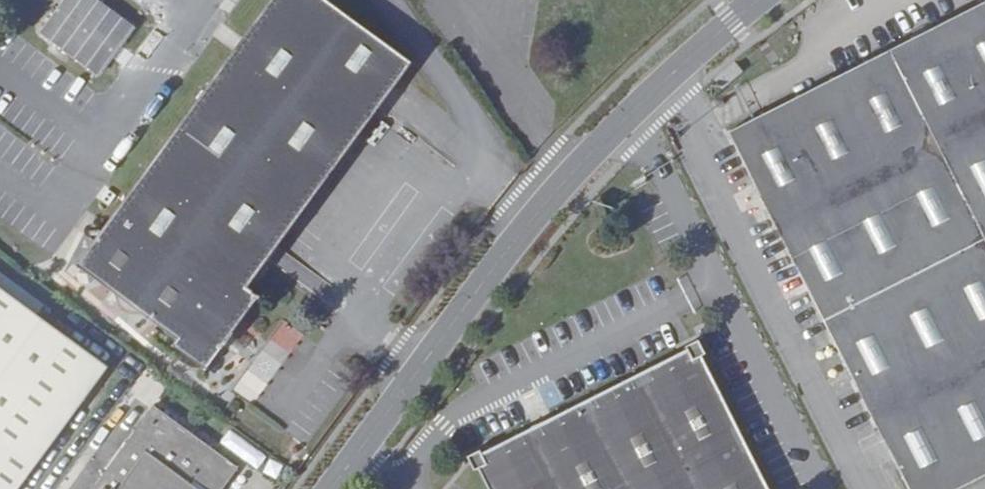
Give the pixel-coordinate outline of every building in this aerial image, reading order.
[(134,24),(101,0),(61,0),(37,32),(97,75),(134,24)] [(76,268),(176,343),(172,348),(207,374),(259,305),(247,295),(417,69),(324,0),(273,0),(76,268)] [(706,140),(913,488),(949,488),(984,468),(984,0),(944,0),(706,140)] [(0,295),(0,488),(19,488),(106,372),(0,295)] [(701,354),(707,351),(700,337),(686,346),(691,355),(487,457),(482,448),(469,454),(474,468),(479,465),(491,488),(769,488),(701,354)] [(151,405),(89,488),(223,488),(238,468),(151,405)] [(229,488),(273,488),(274,487),(245,467),(229,488)]
